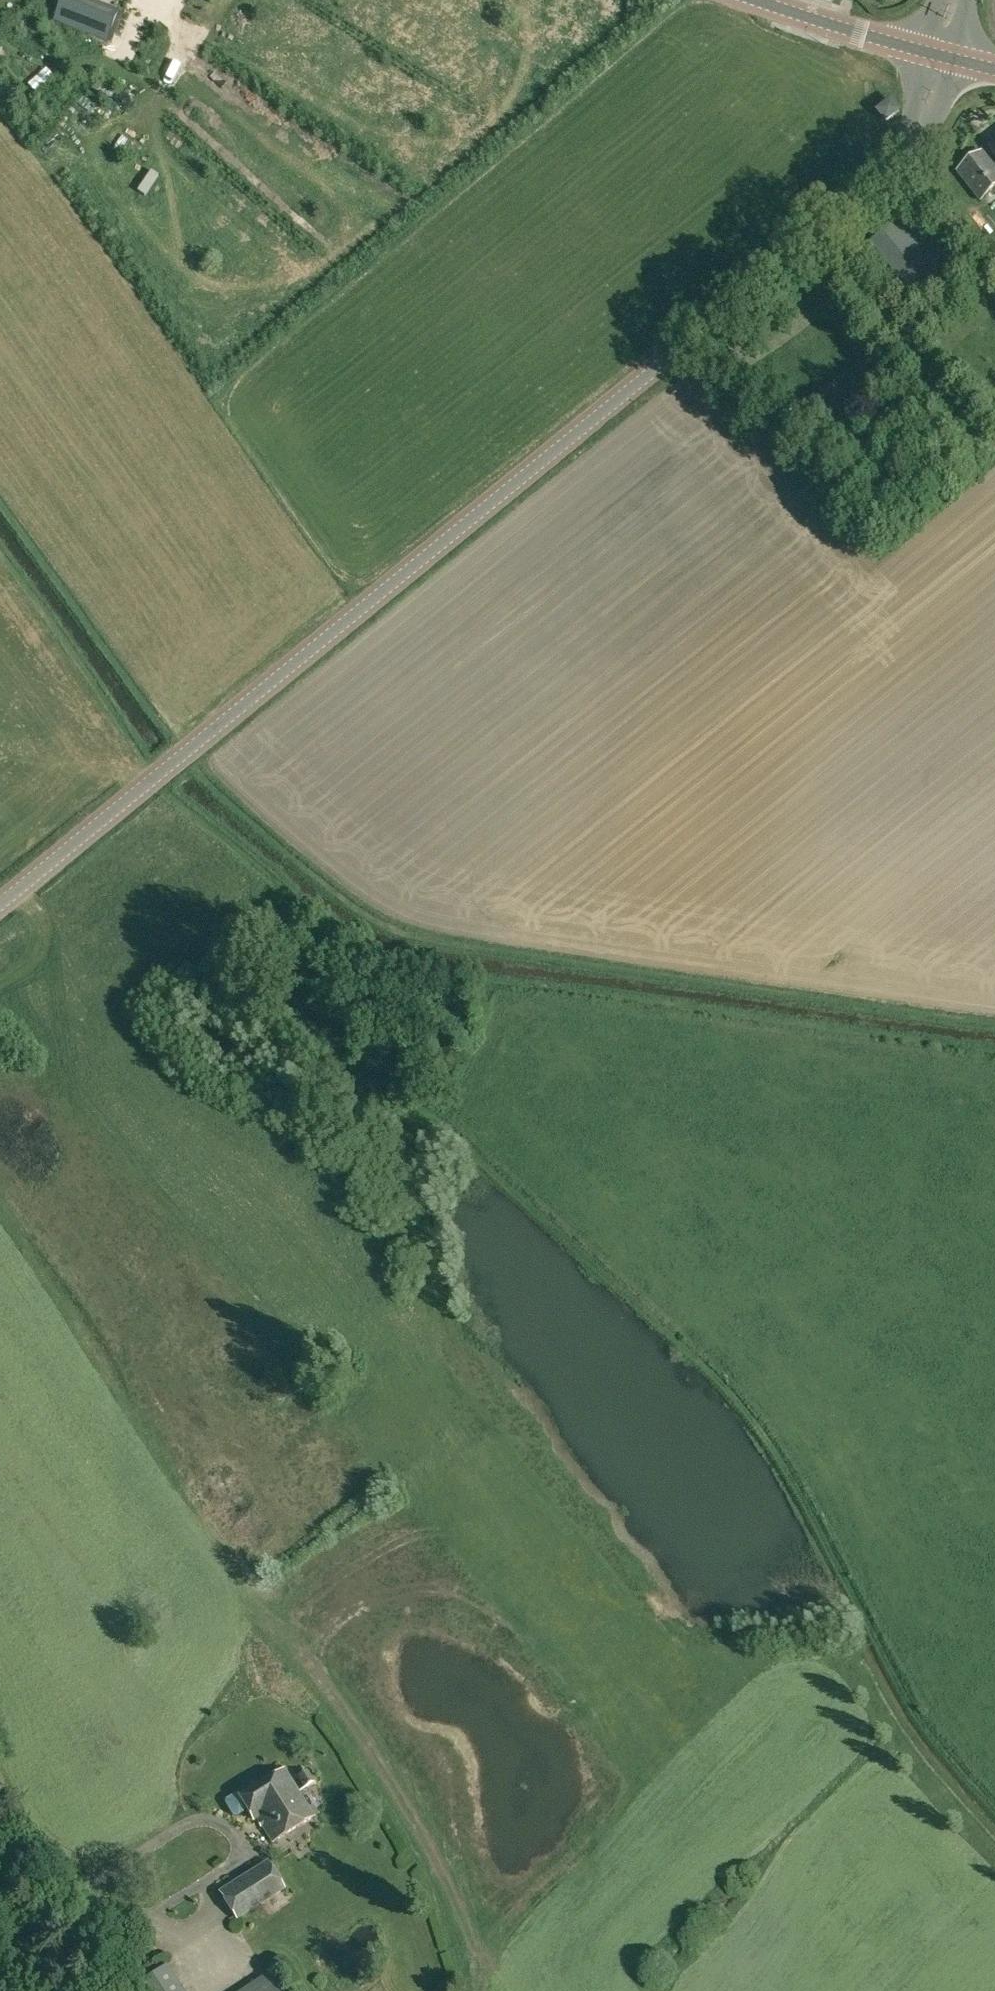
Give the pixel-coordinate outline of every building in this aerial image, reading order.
[(109,42),(121,11),(92,0),(62,0),(54,21),(109,42)] [(875,111),(886,124),(903,110),(892,97),(875,111)] [(979,200),(994,188),(994,168),(982,151),(957,172),(979,200)] [(870,244),(913,298),(955,264),(910,208),(870,244)] [(257,1817),(272,1841),(313,1815),(284,1769),(239,1797),(238,1795),(228,1801),(228,1805),(234,1815),(238,1816),(248,1810),(253,1819),(257,1817)] [(297,1776),(304,1788),(315,1781),(307,1769),(297,1776)] [(218,1891),(236,1920),(285,1889),(267,1860),(218,1891)] [(167,1964),(126,1990),(185,1990),(167,1964)] [(269,1971),(238,1990),(282,1990),(269,1971)]
